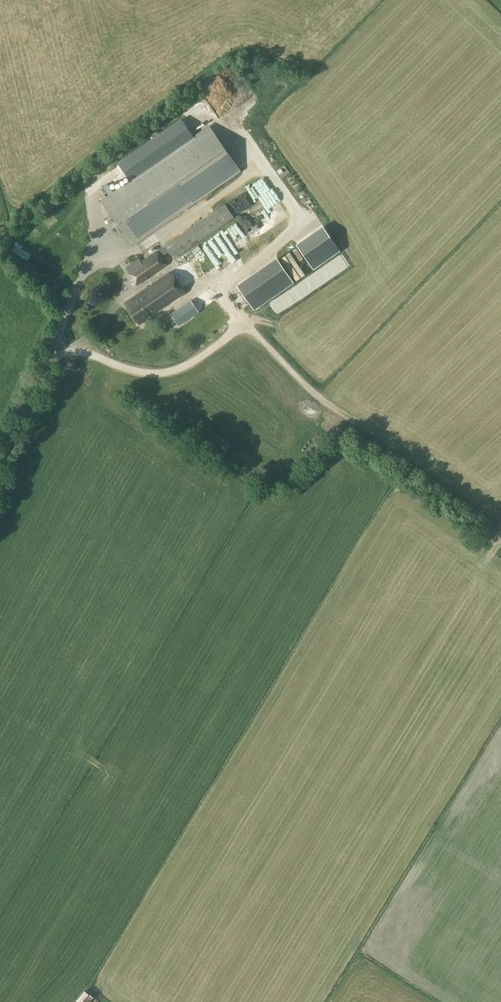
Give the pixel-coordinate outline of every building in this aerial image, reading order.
[(101,202),(131,244),(239,170),(209,127),(194,138),(182,120),(119,164),(131,181),(101,202)] [(174,258),(233,217),(225,204),(140,262),(137,258),(125,267),(137,284),(166,264),(161,256),(169,250),(174,258)] [(340,250),(324,227),(297,245),(313,268),(340,250)] [(254,309),(293,282),(278,259),(238,287),(254,309)] [(148,317),(185,292),(171,272),(125,304),(139,324),(142,322),(143,324),(149,319),(148,317)] [(191,300),(177,309),(185,321),(198,312),(191,300)]
